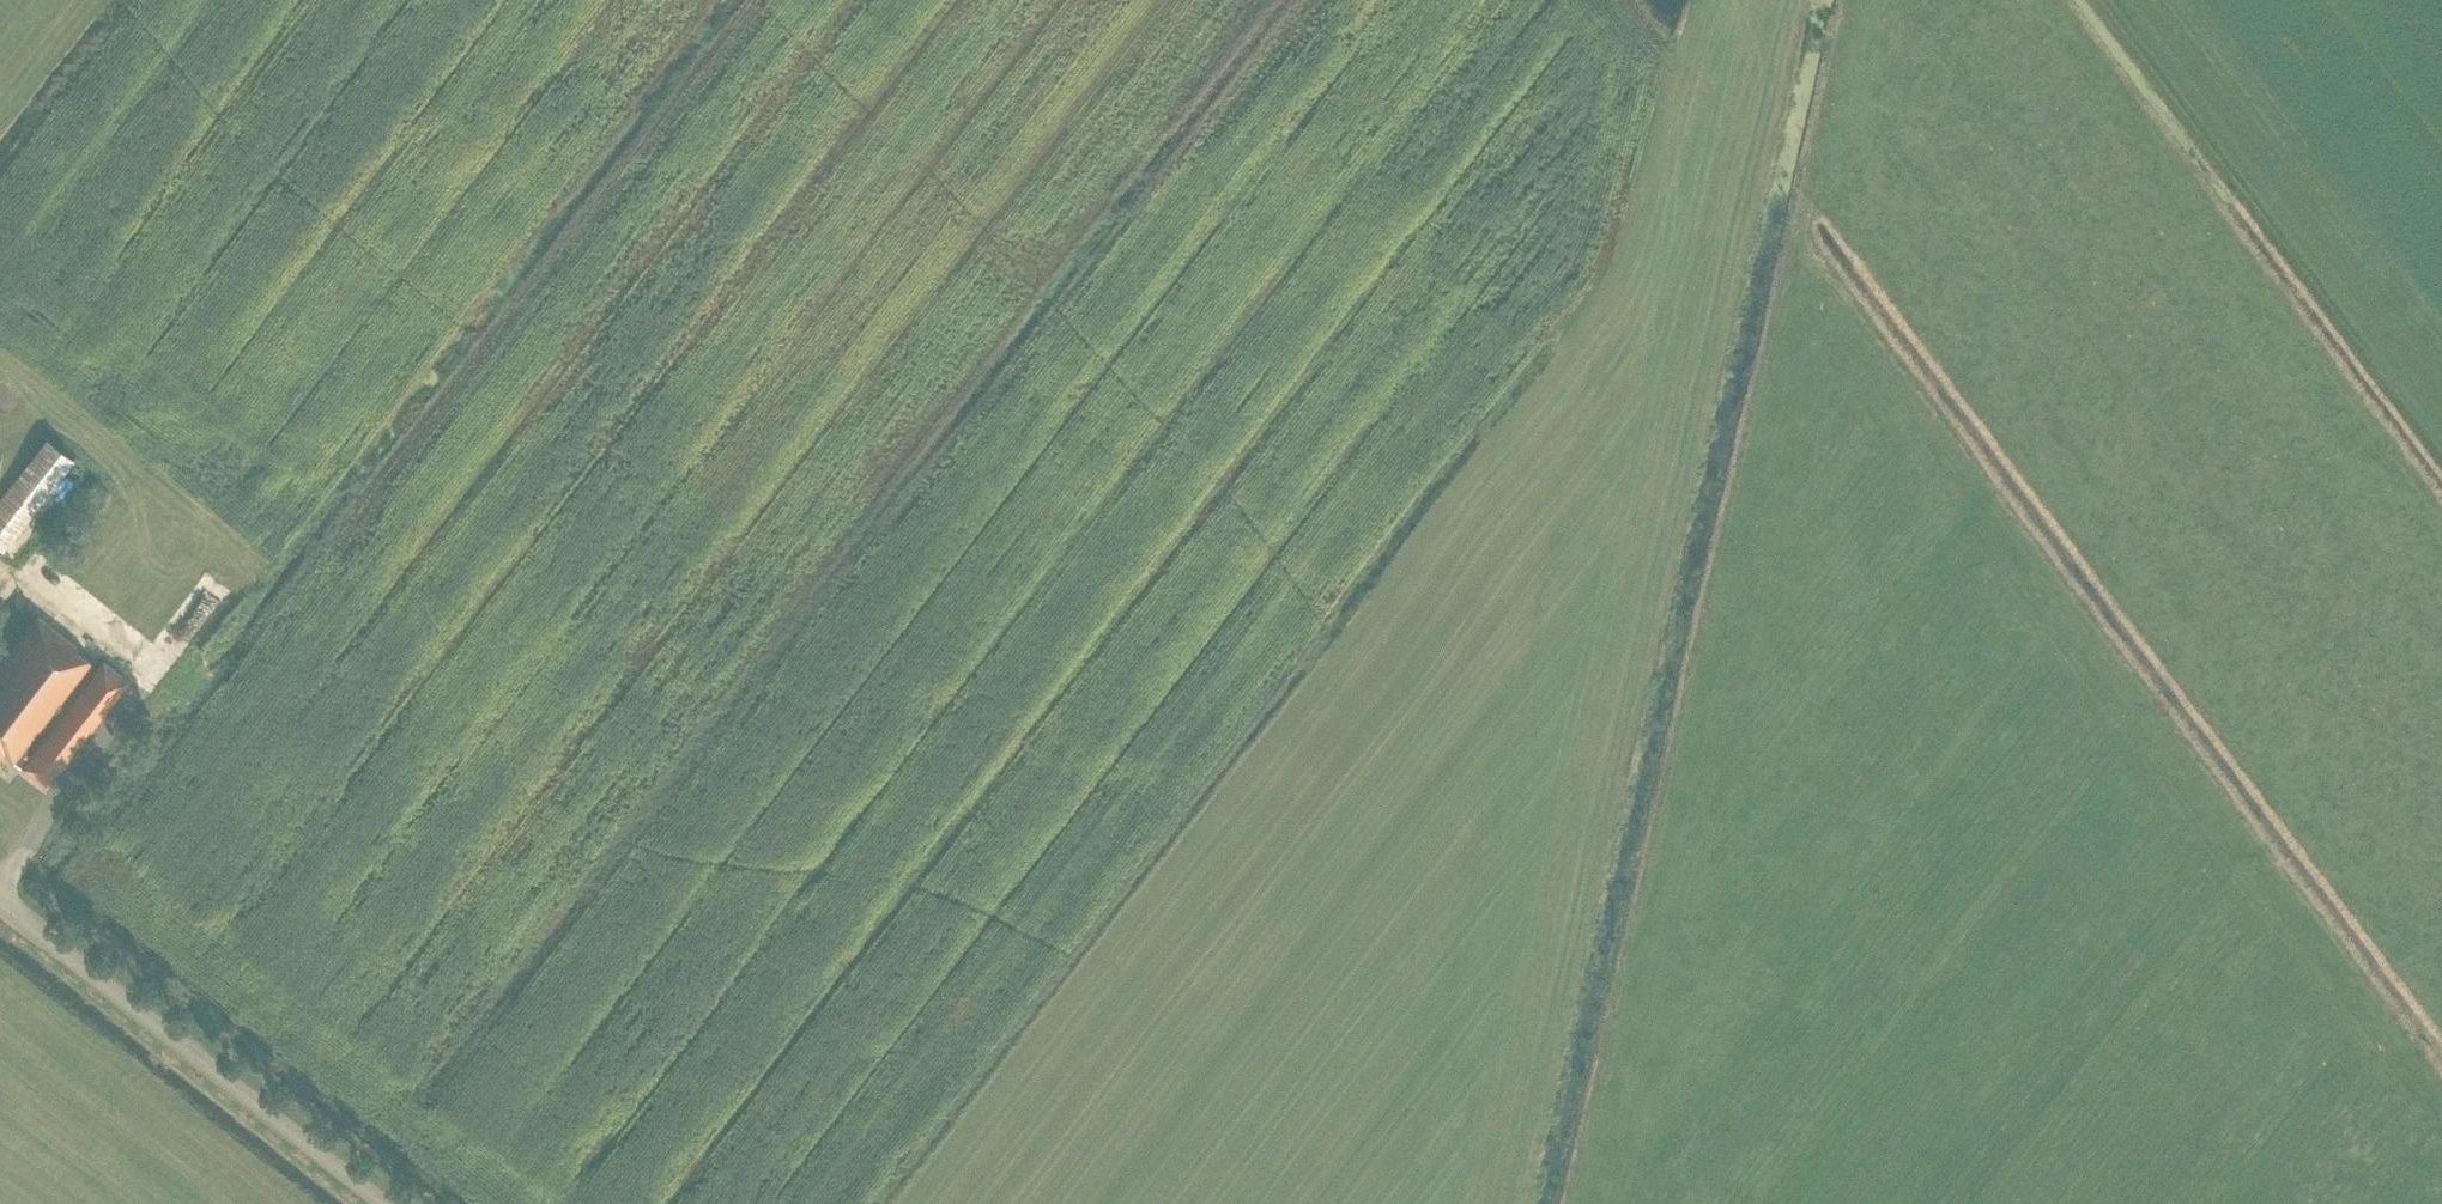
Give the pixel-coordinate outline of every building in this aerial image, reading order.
[(47,439),(0,498),(0,548),(3,550),(73,459),(47,439)] [(99,666),(76,648),(77,645),(37,614),(0,662),(0,754),(1,752),(21,768),(99,666)] [(99,666),(21,768),(46,787),(129,679),(104,660),(99,666)]
